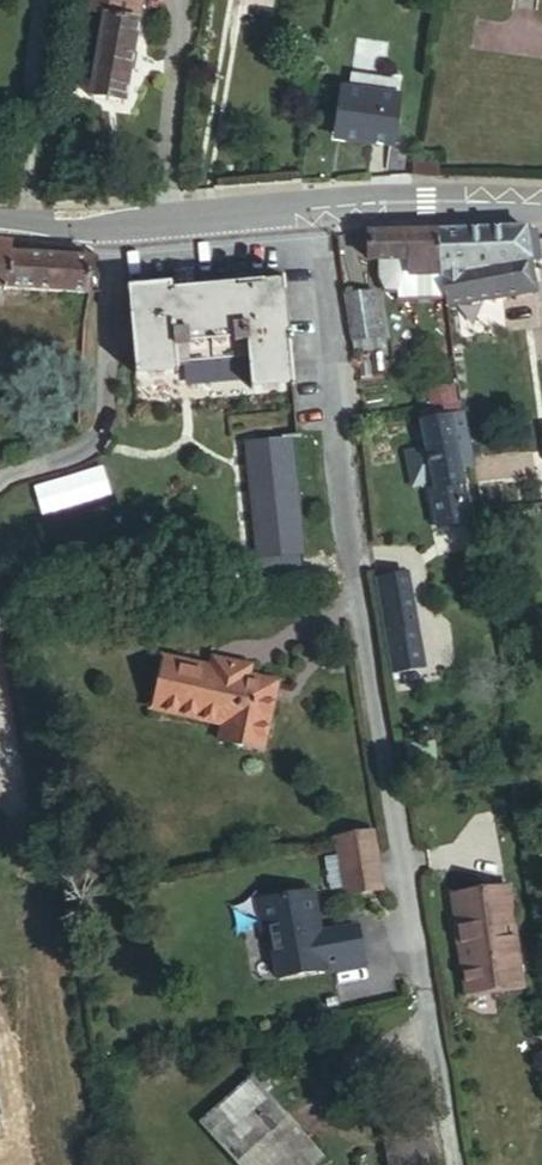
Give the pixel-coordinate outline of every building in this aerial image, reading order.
[(87,11),(103,15),(129,19),(132,0),(89,0),(87,11)] [(97,48),(103,15),(87,11),(81,45),(97,48)] [(93,68),(88,95),(123,102),(138,20),(129,19),(103,15),(97,48),(93,68)] [(80,50),(77,65),(93,68),(97,48),(81,45),(80,50)] [(77,65),(73,92),(88,95),(93,68),(77,65)] [(344,89),(336,136),(393,146),(400,99),(344,89)] [(418,176),(437,177),(438,161),(418,160),(418,176)] [(533,259),(527,228),(464,231),(469,270),(476,268),(533,259)] [(469,270),(464,231),(440,232),(446,274),(469,270)] [(446,274),(440,232),(370,232),(372,258),(379,259),(399,258),(412,259),(412,275),(446,274)] [(91,259),(9,252),(10,241),(0,240),(0,286),(5,286),(89,292),(91,259)] [(176,270),(169,271),(171,278),(196,273),(194,256),(175,260),(176,270)] [(399,258),(379,259),(379,280),(389,291),(399,290),(399,258)] [(446,297),(446,274),(412,275),(412,259),(399,258),(399,290),(400,298),(446,297)] [(539,291),(533,259),(476,268),(480,300),(539,291)] [(171,278),(169,271),(125,278),(141,357),(256,337),(260,362),(298,355),(281,261),(243,268),(243,264),(196,273),(171,278)] [(476,268),(469,270),(446,274),(451,305),(480,300),(476,268)] [(346,274),(354,341),(383,338),(373,270),(346,274)] [(430,493),(433,509),(463,503),(461,488),(466,487),(453,416),(424,423),(430,452),(436,484),(438,492),(430,493)] [(249,440),(261,557),(304,553),(292,436),(249,440)] [(436,484),(430,452),(407,456),(413,488),(436,484)] [(463,503),(433,509),(437,531),(468,526),(463,503)] [(385,577),(390,603),(412,599),(407,573),(385,577)] [(412,599),(390,603),(395,628),(417,625),(412,599)] [(167,659),(155,709),(236,727),(232,745),(262,752),(278,683),(248,676),(250,667),(214,659),(211,668),(167,659)] [(375,832),(340,838),(341,845),(350,897),(386,890),(375,832)] [(329,889),(341,887),(336,856),(324,858),(329,889)] [(460,912),(469,968),(520,960),(508,884),(463,891),(466,910),(460,912)] [(370,963),(362,924),(317,933),(315,920),(322,919),(316,890),(260,902),(266,930),(273,929),(283,978),(331,968),(332,971),(370,963)] [(240,1164),(287,1164),(293,1160),(297,1164),(313,1164),(321,1158),(252,1082),(203,1124),(240,1164)] [(393,1164),(431,1164),(423,1116),(386,1123),(393,1164)]
